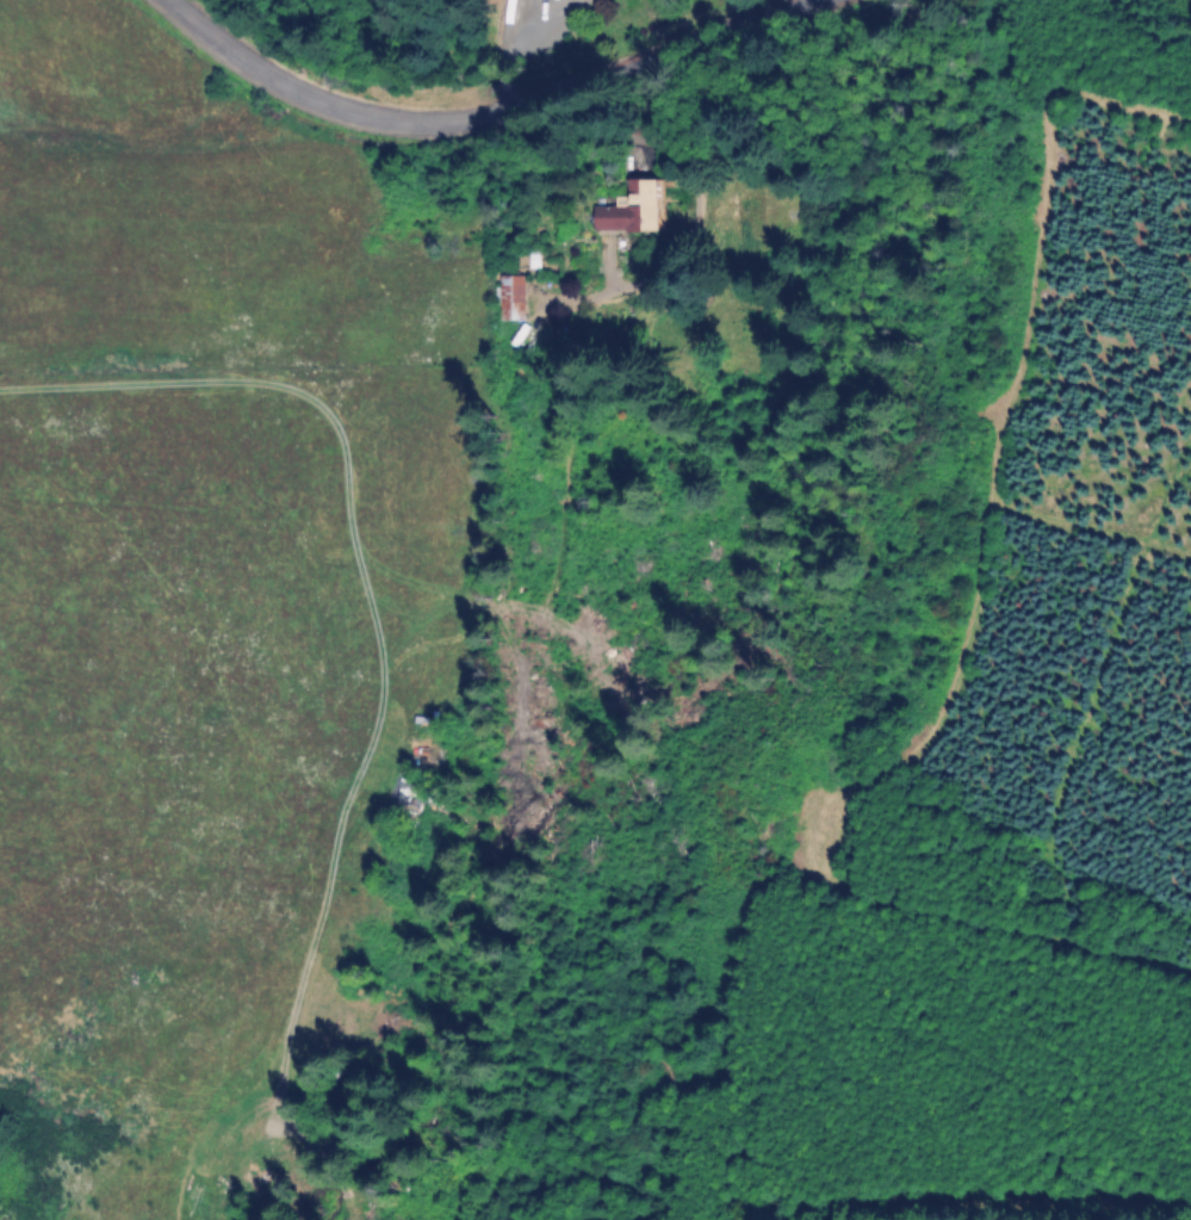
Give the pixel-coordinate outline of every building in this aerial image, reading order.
[(674,181),(654,181),(654,194),(640,194),(640,205),(596,205),(596,232),(673,232),(674,181)] [(504,303),(525,303),(525,277),(504,277),(504,303)]
